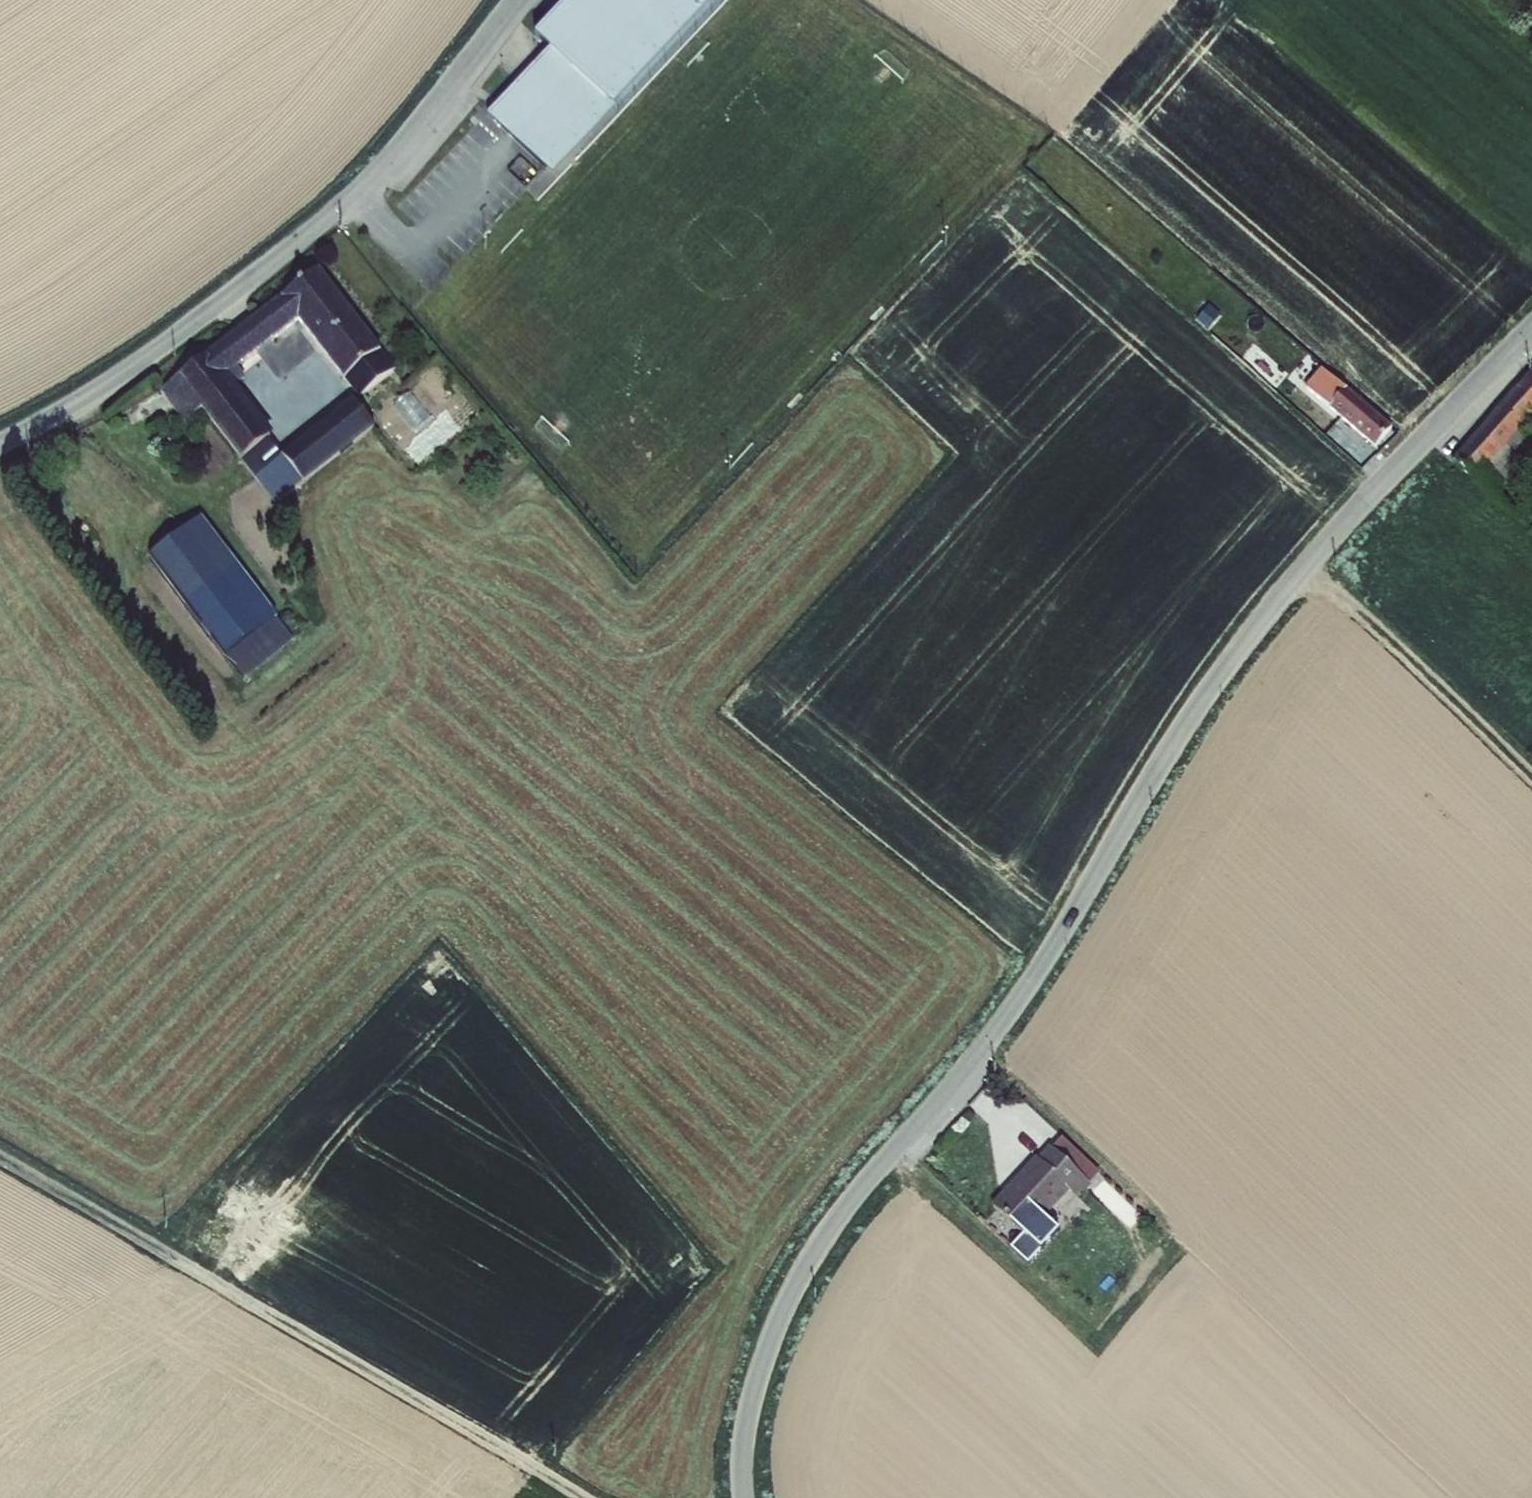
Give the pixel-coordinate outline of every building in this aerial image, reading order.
[(536,36),(549,50),(488,115),(554,176),(719,0),(570,0),(536,36)] [(359,398),(360,399),(362,397),(395,370),(319,268),(160,391),(183,423),(202,410),(241,459),(271,437),(275,435),(236,385),(228,374),(238,367),(299,321),(359,398)] [(1352,386),(1330,366),(1319,378),(1341,398),(1352,386)] [(228,374),(236,385),(246,378),(238,367),(228,374)] [(457,396),(437,370),(419,384),(440,410),(457,396)] [(1356,391),(1345,404),(1399,450),(1413,433),(1367,393),(1363,397),(1356,391)] [(360,399),(359,398),(355,402),(362,410),(368,404),(362,397),(360,399)] [(355,402),(353,399),(285,454),(282,456),(303,483),(304,484),(376,427),(362,410),(355,402)] [(1483,465),(1516,495),(1531,476),(1531,410),(1483,465)] [(285,454),(271,437),(241,459),(276,505),(303,483),(282,456),(285,454)] [(202,516),(150,557),(226,656),(277,619),(202,516)] [(277,619),(226,656),(244,679),(294,641),(277,619)] [(1058,1160),(1013,1208),(1044,1237),(1088,1191),(1095,1198),(1108,1184),(1072,1150),(1060,1162),(1058,1160)]
